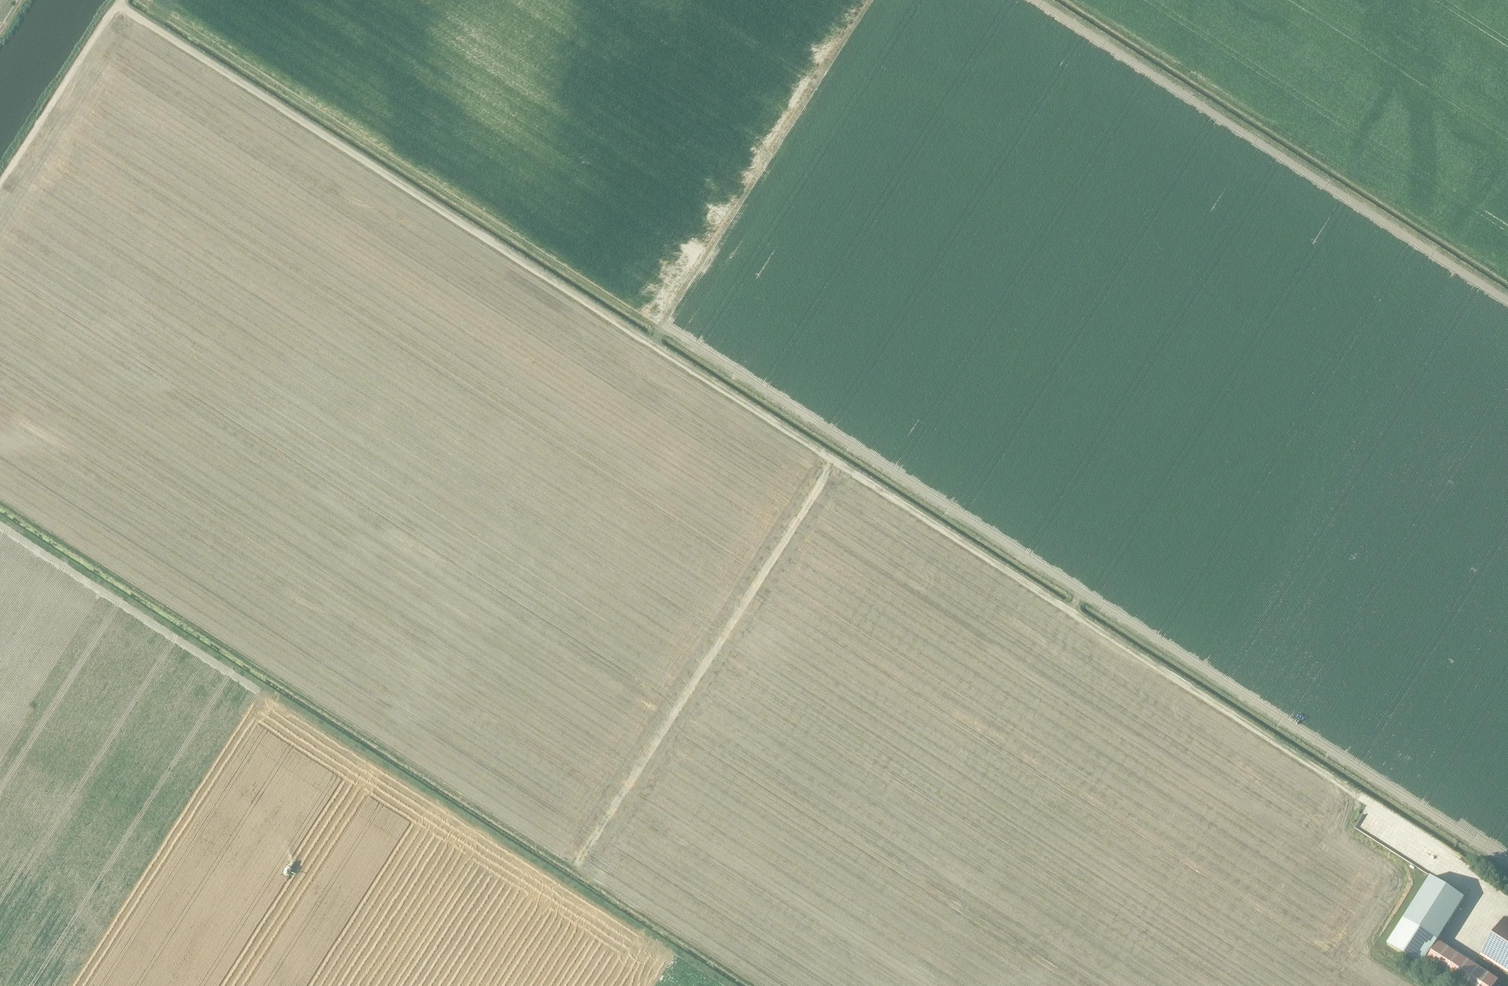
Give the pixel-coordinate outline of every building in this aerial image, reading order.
[(1422,967),(1465,898),(1431,877),(1388,945),(1422,967)] [(1505,917),(1490,940),(1481,954),(1507,972),(1507,919),(1505,917)] [(1439,942),(1426,963),(1462,985),(1495,985),(1499,980),(1439,942)]
